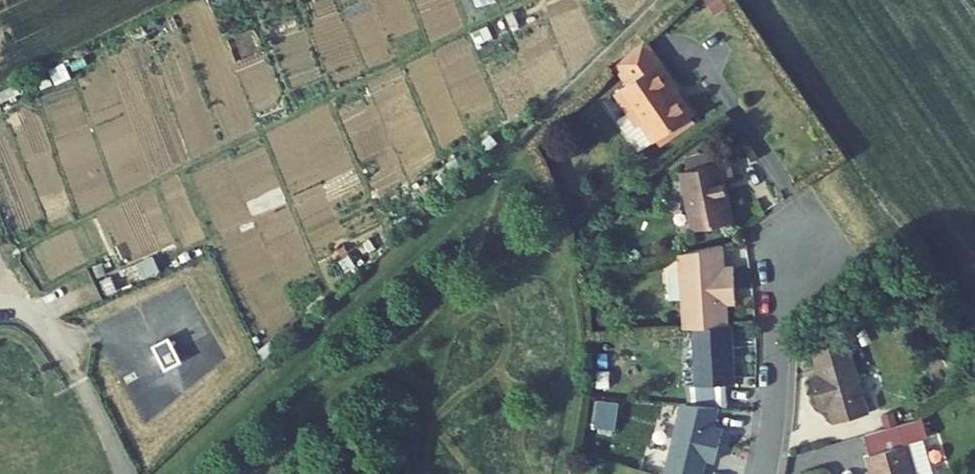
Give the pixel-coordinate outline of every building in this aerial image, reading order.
[(644,121),(657,140),(667,133),(691,116),(693,115),(676,91),(679,89),(643,38),(619,62),(631,80),(616,91),(630,112),(639,125),(644,121)] [(766,87),(758,103),(767,106),(774,91),(766,87)] [(639,152),(657,140),(644,121),(639,125),(630,112),(617,120),(639,152)] [(695,123),(691,116),(667,133),(670,139),(695,123)] [(694,229),(707,227),(733,222),(725,179),(732,178),(730,162),(681,171),(692,230),(694,229)] [(619,222),(624,207),(612,204),(607,217),(619,222)] [(707,227),(694,229),(695,237),(708,235),(707,227)] [(692,327),(727,326),(727,304),(726,289),(735,288),(734,266),(725,267),(724,243),(680,253),(684,328),(692,327)] [(736,303),(735,288),(726,289),(727,304),(736,303)] [(610,321),(603,306),(593,312),(600,326),(610,321)] [(688,402),(728,405),(726,383),(735,383),(731,325),(727,326),(692,327),(696,384),(686,385),(688,402)] [(845,332),(811,342),(819,374),(822,385),(814,388),(820,408),(828,406),(833,423),(868,413),(845,332)] [(169,338),(155,345),(167,369),(181,362),(169,338)] [(822,385),(819,374),(811,376),(814,388),(822,385)] [(706,459),(709,448),(719,449),(723,428),(714,426),(718,407),(683,403),(665,473),(702,473),(706,459)] [(923,419),(865,435),(871,455),(868,455),(874,473),(915,473),(907,443),(922,439),(928,438),(923,419)] [(922,439),(907,443),(915,473),(932,473),(922,439)] [(716,459),(719,449),(709,448),(706,459),(716,459)]
